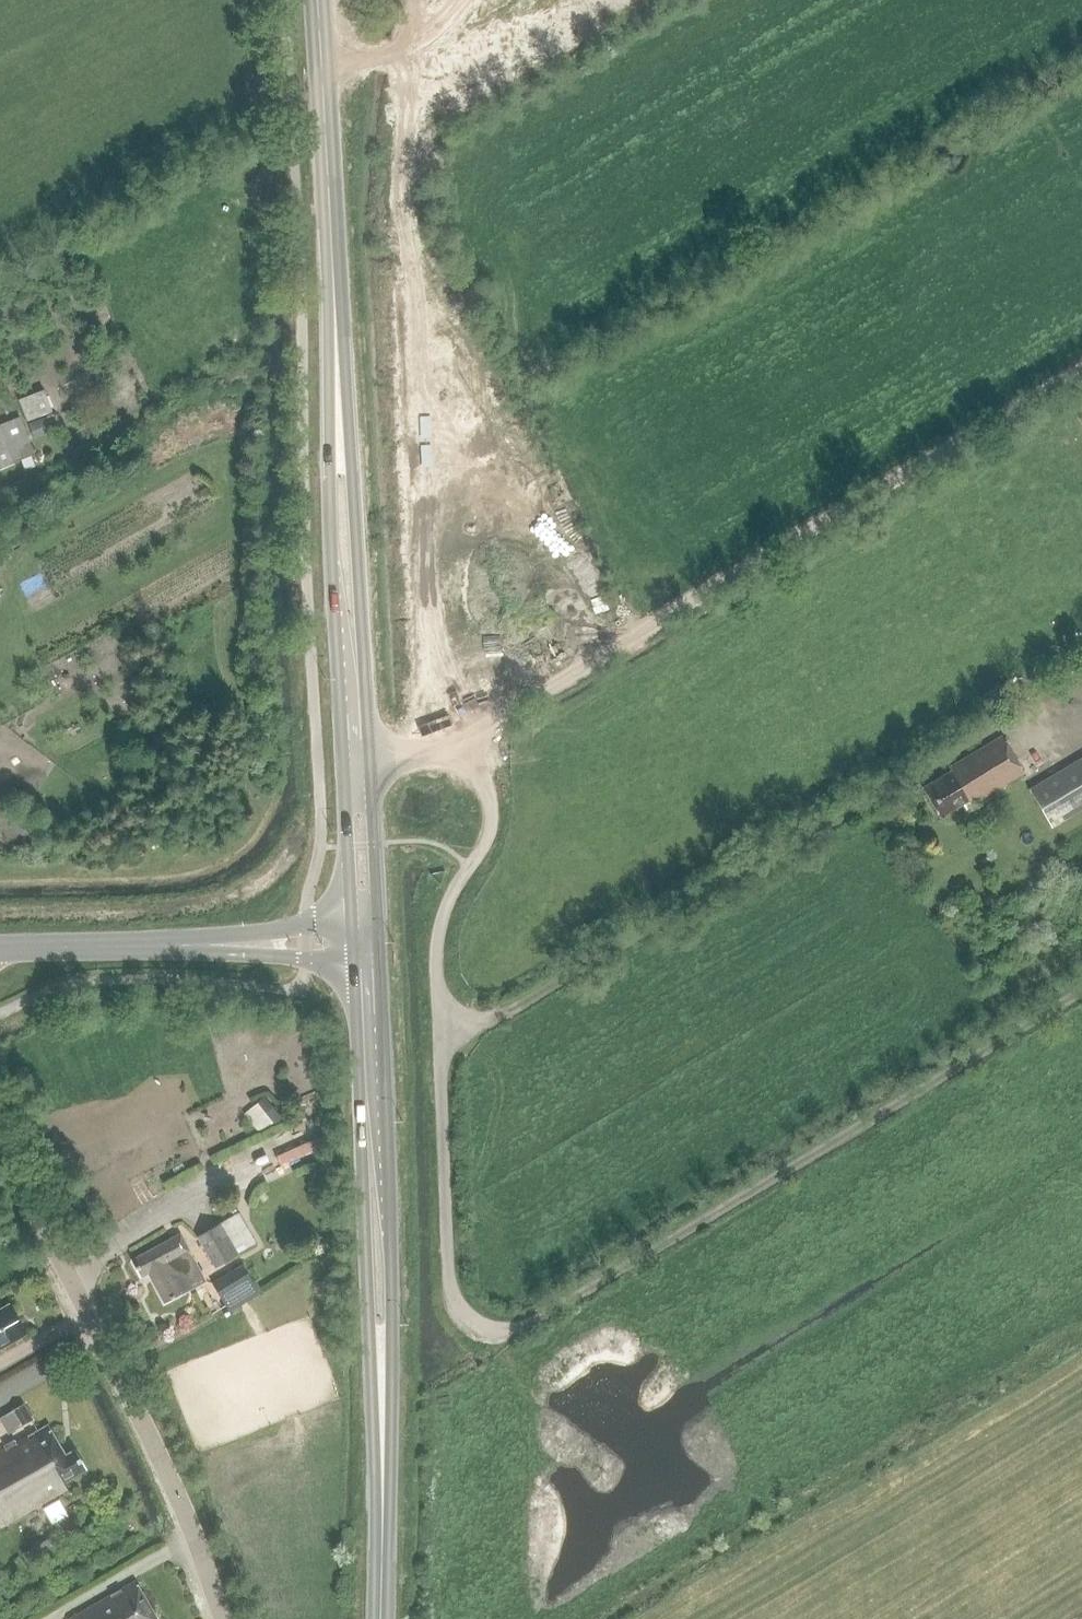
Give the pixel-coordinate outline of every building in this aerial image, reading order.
[(529,20),(538,41),(566,29),(557,8),(529,20)] [(44,390),(18,400),(26,422),(52,412),(44,390)] [(20,417),(0,424),(0,426),(14,461),(34,453),(20,417)] [(54,433),(49,418),(32,425),(37,439),(54,433)] [(15,464),(0,428),(0,470),(15,464)] [(1025,776),(1001,735),(947,767),(951,773),(923,789),(941,819),(968,803),(971,808),(1025,776)] [(1081,811),(1081,757),(1029,789),(1053,829),(1081,811)] [(271,1096),(250,1111),(265,1132),(286,1117),(271,1096)] [(220,1224),(198,1237),(215,1267),(256,1243),(238,1213),(220,1224)] [(141,1276),(149,1273),(165,1304),(205,1281),(180,1234),(133,1260),(141,1276)] [(212,1284),(229,1311),(260,1293),(243,1265),(212,1284)] [(25,1334),(9,1306),(0,1312),(0,1348),(25,1334)] [(8,1434),(32,1420),(23,1405),(0,1418),(0,1419),(8,1434)] [(0,1527),(67,1488),(63,1482),(86,1469),(75,1450),(65,1456),(48,1426),(0,1454),(0,1527)] [(135,1582),(70,1618),(157,1618),(135,1582)]
